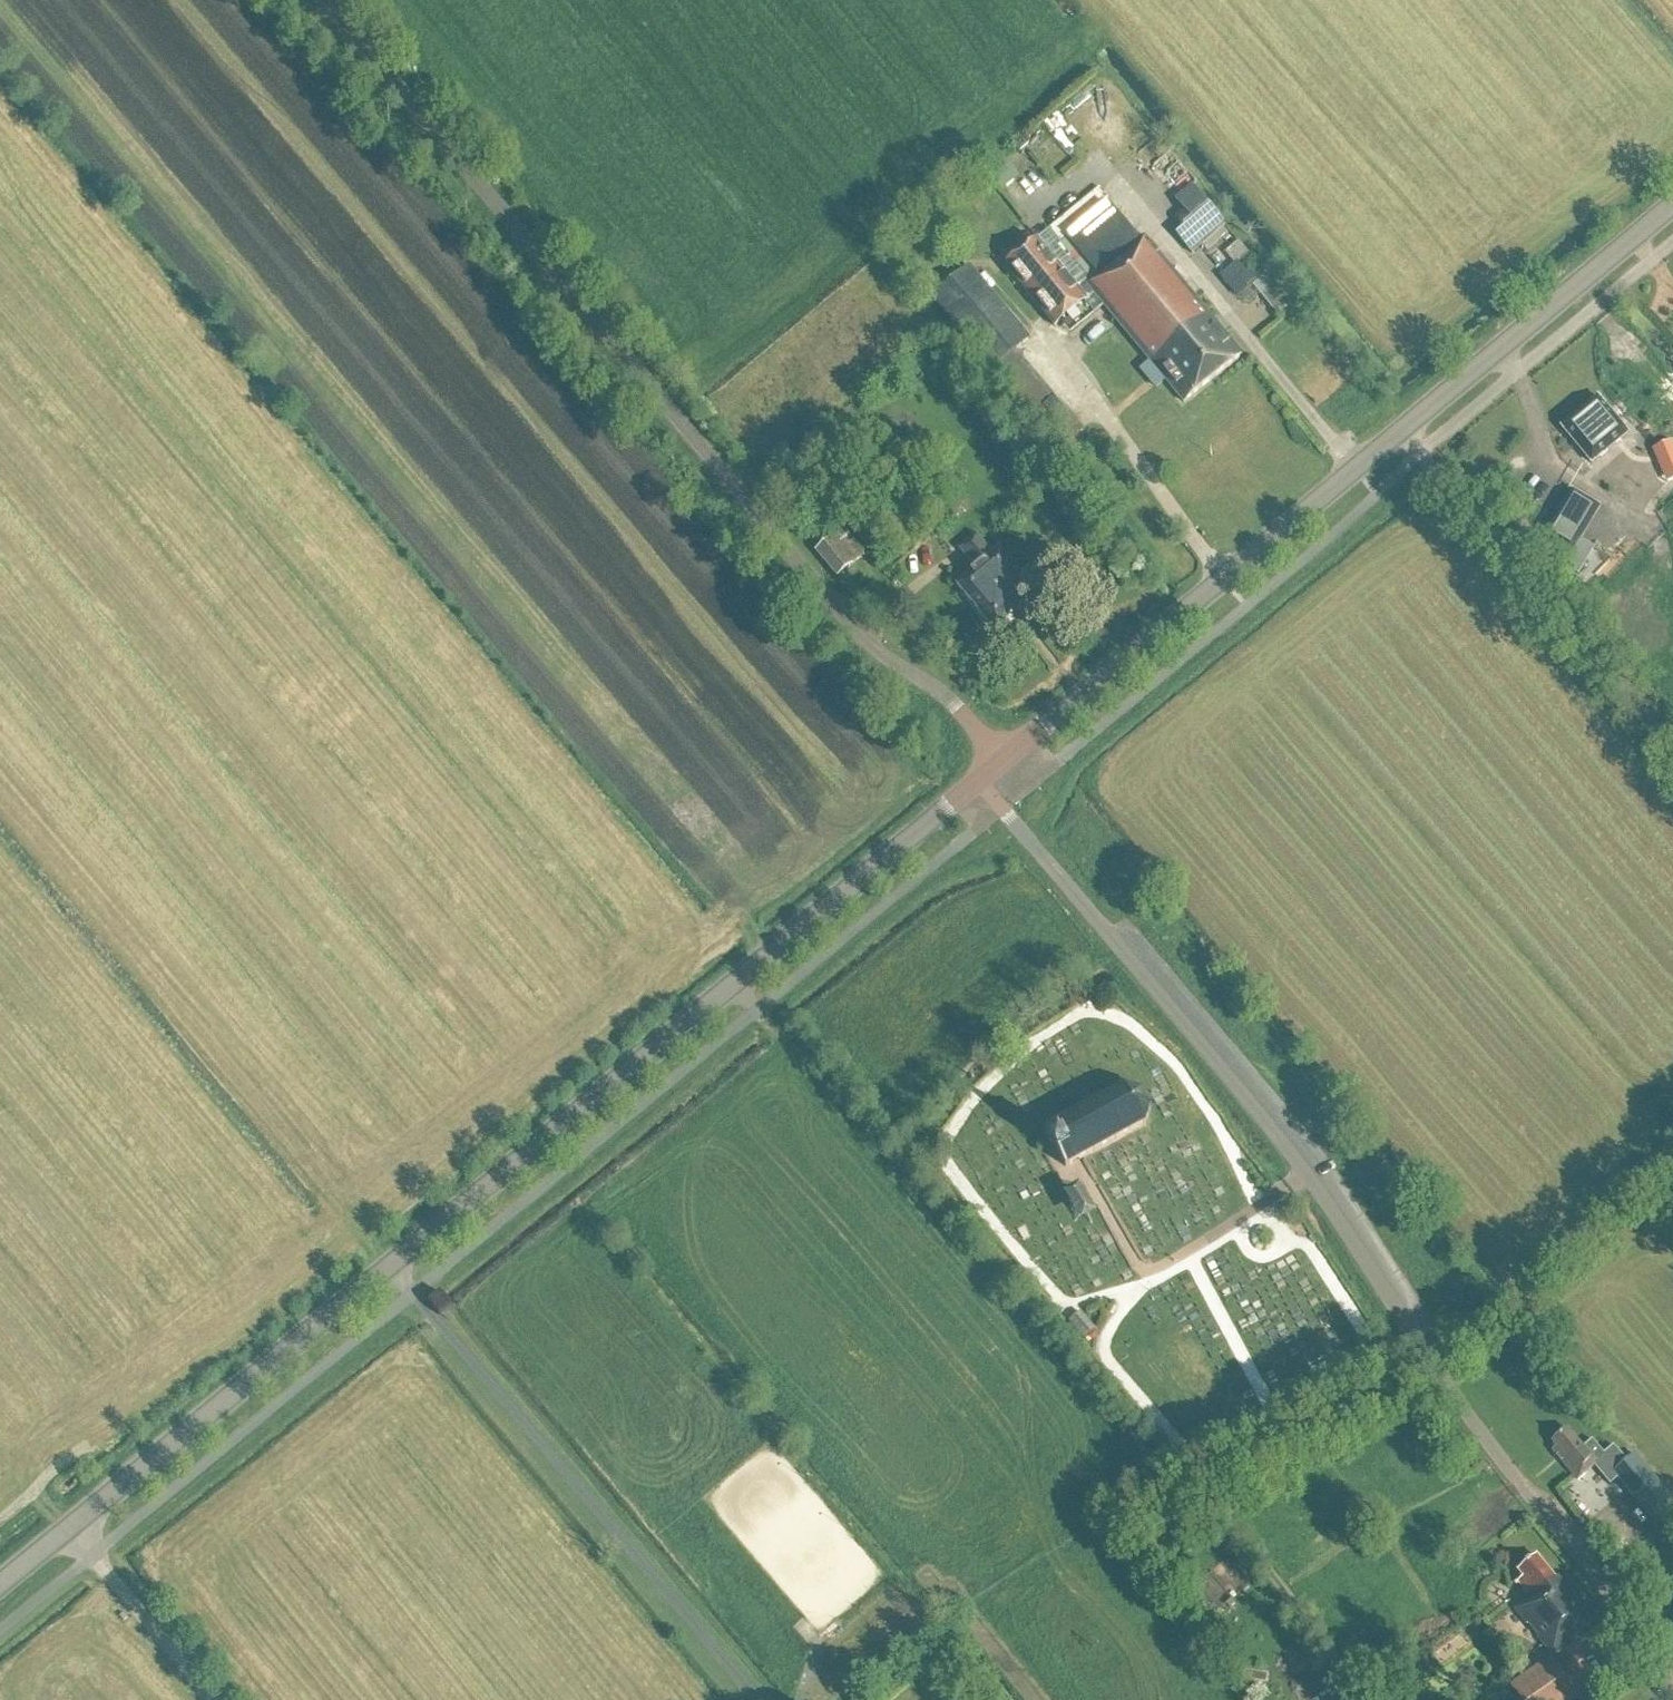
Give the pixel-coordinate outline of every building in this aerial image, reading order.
[(1192,256),(1225,228),(1191,187),(1173,202),(1183,213),(1175,219),(1184,230),(1176,237),(1192,256)] [(1005,266),(1055,327),(1088,300),(1087,299),(1094,294),(1184,404),(1242,355),(1144,236),(1086,284),(1086,285),(1080,290),(1038,240),(1005,266)] [(1246,295),(1259,283),(1270,294),(1283,282),(1265,263),(1255,272),(1244,259),(1227,275),(1246,295)] [(934,297),(993,369),(1028,340),(969,268),(934,297)] [(1597,398),(1561,428),(1592,464),(1628,433),(1597,398)] [(1657,448),(1665,467),(1672,463),(1672,444),(1672,442),(1657,448)] [(1572,490),(1543,539),(1569,555),(1562,567),(1578,577),(1594,550),(1581,542),(1601,507),(1572,490)] [(862,514),(848,526),(865,546),(879,534),(862,514)] [(992,556),(975,536),(959,549),(976,570),(956,586),(995,633),(1038,596),(1000,550),(992,556)] [(837,579),(853,565),(831,540),(816,554),(837,579)] [(1066,1169),(1129,1135),(1146,1126),(1151,1108),(1143,1094),(1125,1088),(1045,1131),(1066,1169)] [(1081,1314),(1068,1324),(1083,1342),(1095,1332),(1081,1314)] [(1584,1449),(1568,1430),(1553,1443),(1557,1448),(1553,1452),(1579,1481),(1602,1461),(1588,1445),(1584,1449)] [(1651,1521),(1672,1501),(1635,1456),(1613,1475),(1651,1521)] [(1556,1579),(1537,1555),(1516,1572),(1522,1579),(1516,1583),(1529,1598),(1513,1611),(1526,1627),(1528,1626),(1538,1638),(1537,1639),(1552,1658),(1595,1622),(1558,1577),(1556,1579)] [(1551,1658),(1510,1686),(1519,1699),(1580,1699),(1598,1687),(1578,1659),(1561,1671),(1551,1658)]
